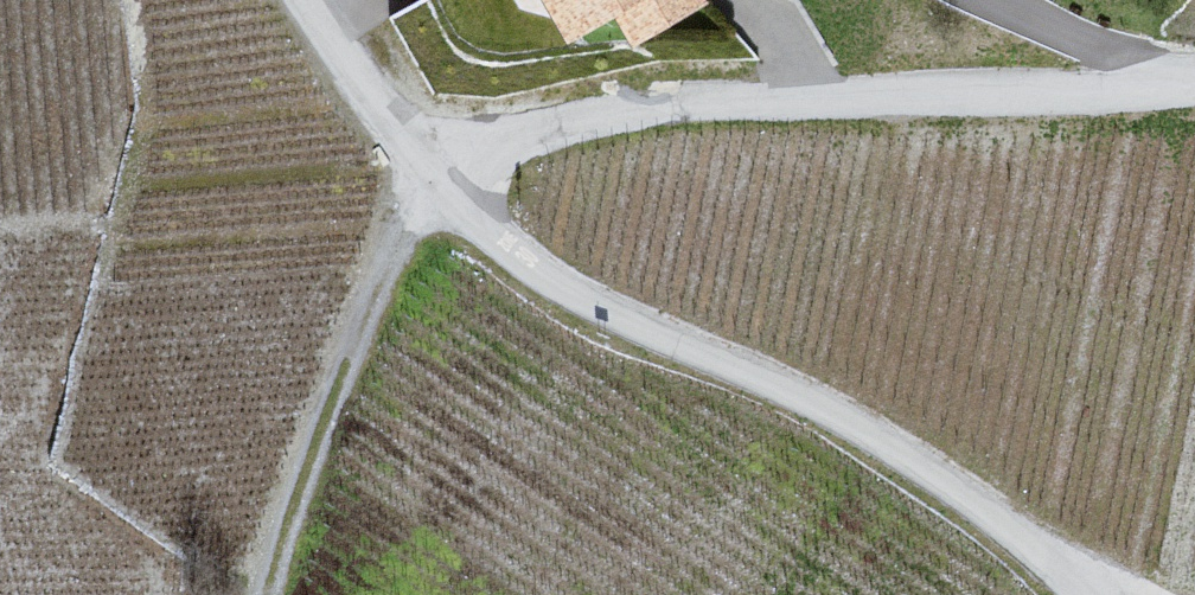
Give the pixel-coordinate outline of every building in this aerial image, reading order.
[(571,28),(618,1),(620,0),(555,0),(571,28)]
